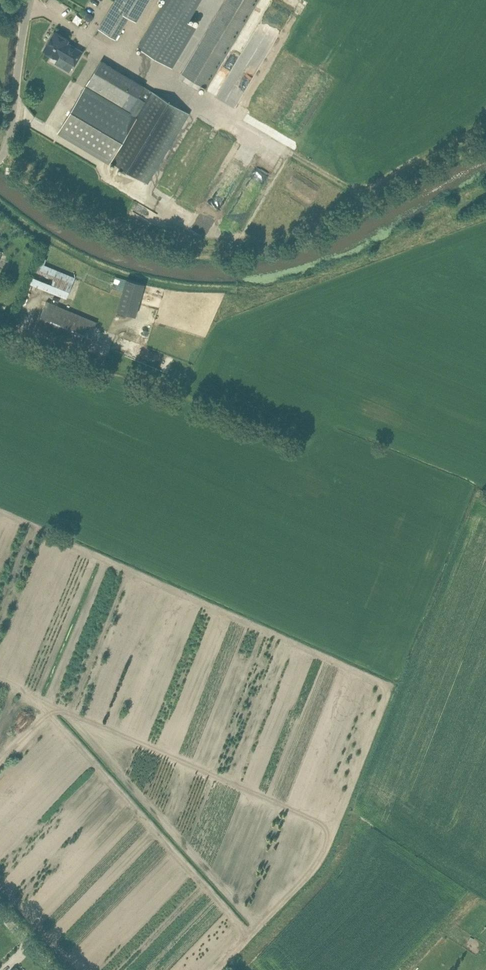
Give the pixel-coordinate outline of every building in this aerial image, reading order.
[(99,29),(115,38),(120,29),(128,16),(137,21),(149,0),(116,0),(105,20),(99,29)] [(137,47),(172,68),(197,26),(188,21),(200,0),(165,0),(137,47)] [(181,73),(207,88),(260,0),(225,0),(181,73)] [(68,42),(69,40),(55,31),(43,50),(58,59),(59,56),(75,65),(83,51),(68,42)] [(109,162),(110,160),(148,183),(190,113),(152,91),(144,86),(145,85),(101,60),(85,87),(57,132),(109,162)] [(30,282),(66,297),(74,278),(38,263),(30,282)] [(126,279),(117,310),(136,315),(145,284),(126,279)] [(48,299),(36,328),(86,349),(98,320),(48,299)]
